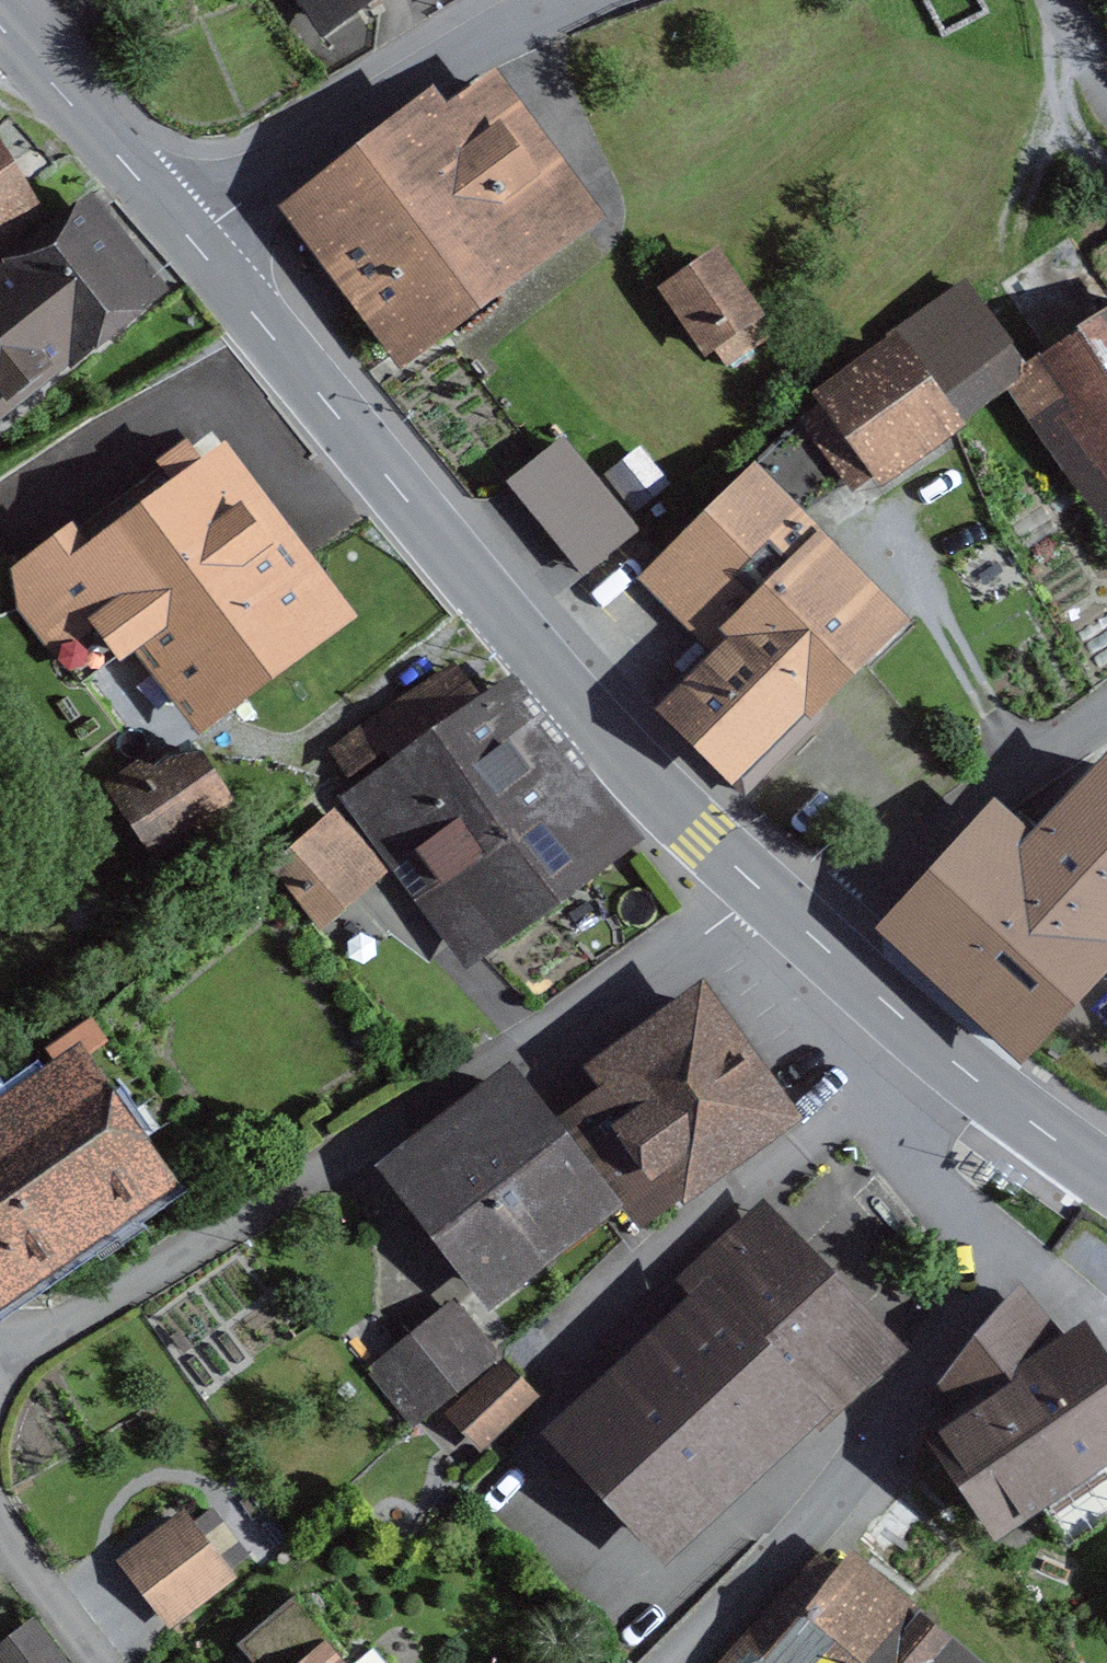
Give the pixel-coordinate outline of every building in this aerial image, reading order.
[(321,36),(375,0),(297,0),(321,36)] [(399,372),(605,220),(494,72),(448,106),(434,88),(275,206),(399,372)] [(20,157),(0,128),(0,170),(20,157)] [(0,170),(0,259),(58,214),(20,157),(0,170)] [(94,187),(58,214),(0,259),(0,420),(172,287),(94,187)] [(778,334),(717,247),(657,288),(705,357),(714,351),(727,370),(778,334)] [(965,279),(894,330),(961,422),(1008,389),(1002,380),(1026,364),(965,279)] [(1026,364),(1002,380),(1008,389),(1106,536),(1106,309),(1026,364)] [(854,496),(875,479),(881,487),(965,427),(961,422),(894,330),(810,390),(819,402),(754,461),(807,515),(844,483),(854,496)] [(224,440),(206,454),(191,433),(54,538),(71,559),(12,604),(56,660),(93,631),(112,655),(74,683),(135,762),(148,778),(193,744),(359,616),(224,440)] [(582,578),(642,529),(563,435),(504,484),(582,578)] [(643,507),(673,480),(639,444),(609,471),(643,507)] [(807,515),(754,461),(636,578),(712,654),(737,629),(829,537),(807,515)] [(913,620),(829,537),(737,629),(820,713),(913,620)] [(808,724),(820,713),(737,629),(712,654),(652,713),(730,791),(803,718),(808,724)] [(479,696),(451,658),(327,750),(355,788),(426,735),(479,696)] [(554,907),(641,842),(514,670),(479,696),(426,735),(554,907)] [(466,972),(554,907),(426,735),(355,788),(338,800),(390,870),(466,972)] [(148,859),(233,802),(193,744),(148,778),(135,762),(99,786),(148,859)] [(1089,785),(1033,846),(999,815),(904,919),(1026,1031),(1103,949),(1106,953),(1106,801),(1089,785)] [(322,929),(390,870),(333,806),(266,865),(322,929)] [(779,1115),(698,1004),(606,1071),(621,1091),(577,1124),(639,1209),(684,1177),(687,1182),(779,1115)] [(85,1030),(0,1090),(0,1292),(4,1299),(185,1173),(85,1030)] [(598,1202),(507,1086),(401,1169),(492,1285),(598,1202)] [(906,1350),(763,1196),(689,1264),(705,1281),(829,1415),(832,1418),(906,1350)] [(1090,1310),(1073,1322),(1027,1270),(942,1373),(960,1399),(926,1422),(1006,1540),(1106,1471),(1106,1335),(1090,1310)] [(662,1568),(829,1415),(705,1281),(538,1434),(662,1568)] [(502,1358),(455,1298),(366,1367),(413,1428),(502,1358)] [(539,1397),(502,1358),(444,1412),(480,1451),(539,1397)] [(253,1551),(213,1499),(194,1513),(184,1500),(115,1553),(170,1625),(239,1573),(233,1566),(253,1551)] [(850,1542),(835,1559),(817,1544),(714,1662),(990,1662),(850,1542)] [(374,1639),(350,1660),(338,1646),(344,1640),(298,1587),(237,1638),(259,1662),(394,1662),(374,1639)] [(32,1612),(0,1638),(0,1662),(74,1662),(32,1612)]
